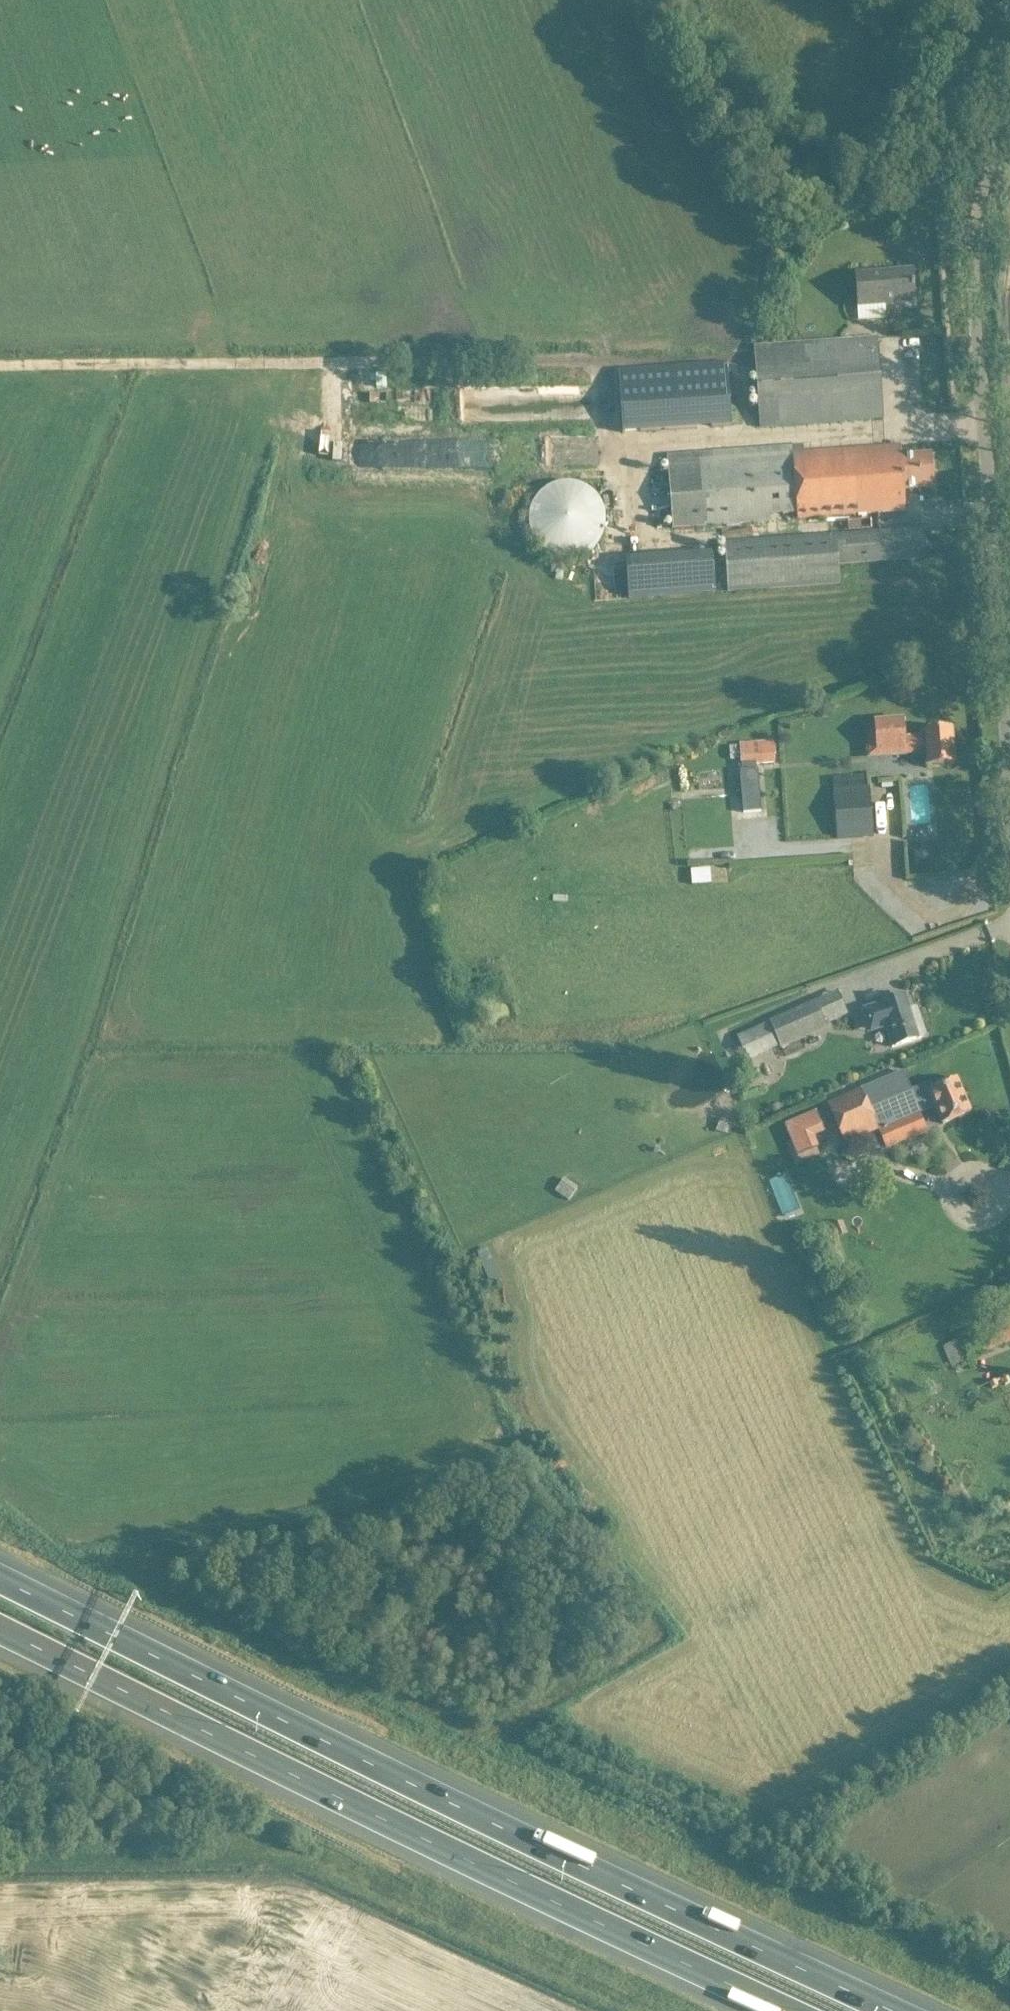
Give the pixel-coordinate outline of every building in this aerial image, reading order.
[(855,275),(857,308),(915,304),(913,271),(855,275)] [(754,348),(760,427),(883,418),(878,339),(754,348)] [(617,368),(623,432),(731,425),(726,361),(617,368)] [(906,511),(904,491),(934,489),(932,455),(902,457),(901,445),(803,452),(803,444),(666,454),(672,528),(768,522),(767,516),(797,514),(797,519),(906,511)] [(534,551),(596,557),(602,489),(540,483),(534,551)] [(902,531),(724,545),(726,572),(727,592),(839,584),(838,565),(904,560),(924,558),(922,529),(902,531)] [(716,593),(714,552),(626,555),(628,597),(716,593)] [(955,764),(952,729),(924,732),(925,737),(905,739),(904,720),(874,722),(875,733),(877,751),(895,749),(895,755),(905,755),(926,754),(927,766),(955,764)] [(774,742),(740,744),(741,766),(741,771),(740,771),(743,813),(761,811),(758,769),(756,769),(755,765),(775,764),(774,742)] [(869,788),(834,790),(838,839),(873,836),(872,822),(869,788)] [(931,852),(915,853),(915,865),(932,864),(931,852)] [(691,869),(692,883),(711,882),(710,868),(691,869)] [(769,1022),(736,1036),(746,1060),(760,1053),(761,1054),(770,1050),(769,1049),(779,1045),(781,1048),(827,1028),(824,1022),(828,1020),(828,1022),(847,1014),(837,990),(768,1019),(769,1022)] [(861,1011),(867,1030),(885,1024),(892,1048),(926,1036),(921,1019),(915,1021),(907,996),(861,1011)] [(931,1083),(912,1092),(903,1072),(827,1105),(844,1144),(934,1106),(942,1124),(971,1112),(956,1078),(933,1088),(931,1083)] [(818,1147),(814,1136),(823,1132),(815,1112),(784,1123),(796,1155),(818,1147)] [(555,1192),(569,1201),(578,1187),(564,1178),(555,1192)] [(960,1336),(969,1359),(1009,1342),(1009,1316),(960,1336)]
